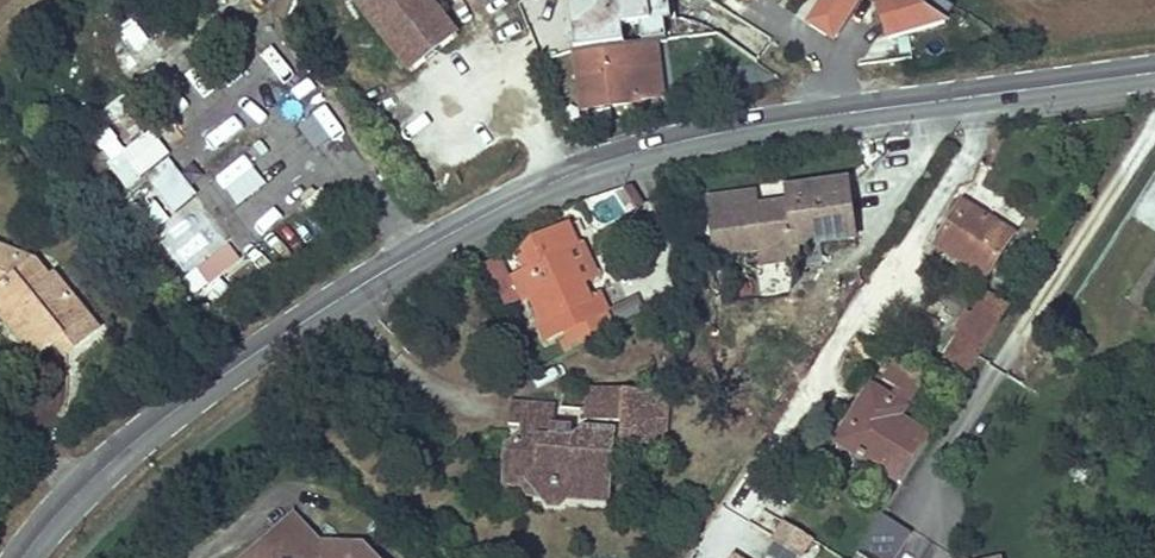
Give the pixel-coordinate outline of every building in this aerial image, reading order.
[(457,37),(429,0),(352,0),(410,73),(457,37)] [(573,52),(651,42),(667,40),(664,19),(671,18),(670,0),(583,0),(566,3),(573,52)] [(809,26),(826,37),(828,35),(836,39),(860,0),(826,0),(809,26)] [(877,3),(888,43),(945,23),(955,7),(943,0),(929,0),(923,9),(908,0),(888,0),(877,3)] [(275,39),(263,48),(281,72),(293,64),(275,39)] [(651,42),(573,52),(580,110),(625,104),(625,101),(657,97),(651,42)] [(224,100),(195,122),(218,151),(246,129),(224,100)] [(115,155),(130,182),(169,159),(153,132),(115,155)] [(147,180),(173,214),(198,195),(172,162),(147,180)] [(768,207),(766,193),(720,200),(729,257),(773,250),(775,265),(811,259),(809,245),(868,236),(859,179),(799,188),(801,203),(768,207)] [(640,205),(627,185),(620,188),(633,209),(640,205)] [(156,201),(137,214),(149,232),(169,219),(156,201)] [(987,274),(1012,233),(962,202),(937,243),(987,274)] [(158,226),(184,270),(208,256),(197,237),(211,229),(196,204),(158,226)] [(597,292),(587,296),(580,281),(563,245),(555,226),(528,238),(519,249),(527,267),(521,270),(511,275),(518,290),(518,291),(521,299),(529,296),(539,319),(533,321),(541,339),(561,329),(570,346),(612,325),(597,292)] [(563,245),(580,281),(597,273),(580,236),(563,245)] [(96,327),(54,275),(49,278),(44,273),(35,279),(28,270),(34,263),(0,249),(0,313),(34,355),(54,339),(62,333),(73,346),(96,327)] [(527,267),(519,249),(515,255),(521,270),(527,267)] [(193,294),(223,277),(213,261),(183,278),(193,294)] [(518,290),(511,275),(503,278),(510,294),(518,290)] [(619,325),(645,313),(637,296),(612,307),(619,325)] [(999,329),(1008,316),(986,301),(977,314),(999,329)] [(966,380),(999,329),(977,314),(943,364),(966,380)] [(65,353),(73,346),(62,333),(54,339),(65,353)] [(929,373),(903,357),(891,376),(903,383),(896,395),(900,397),(893,407),(903,414),(929,373)] [(905,480),(934,435),(903,414),(893,407),(900,397),(896,395),(876,382),(852,417),(860,422),(848,442),(905,480)] [(661,445),(665,392),(584,385),(582,417),(619,420),(617,441),(661,445)] [(550,427),(552,404),(508,400),(505,423),(518,425),(550,427)] [(860,422),(852,417),(839,437),(848,442),(860,422)] [(567,440),(568,428),(550,427),(518,425),(517,436),(567,440)] [(581,428),(567,440),(517,436),(510,442),(510,451),(503,450),(501,478),(524,479),(537,494),(546,503),(558,504),(566,497),(605,501),(610,430),(581,428)] [(524,479),(501,478),(500,491),(537,494),(524,479)] [(291,513),(247,557),(380,557),(363,542),(318,540),(291,513)] [(883,514),(857,553),(865,557),(896,557),(912,533),(883,514)] [(782,527),(772,543),(797,557),(798,557),(808,543),(782,527)]
